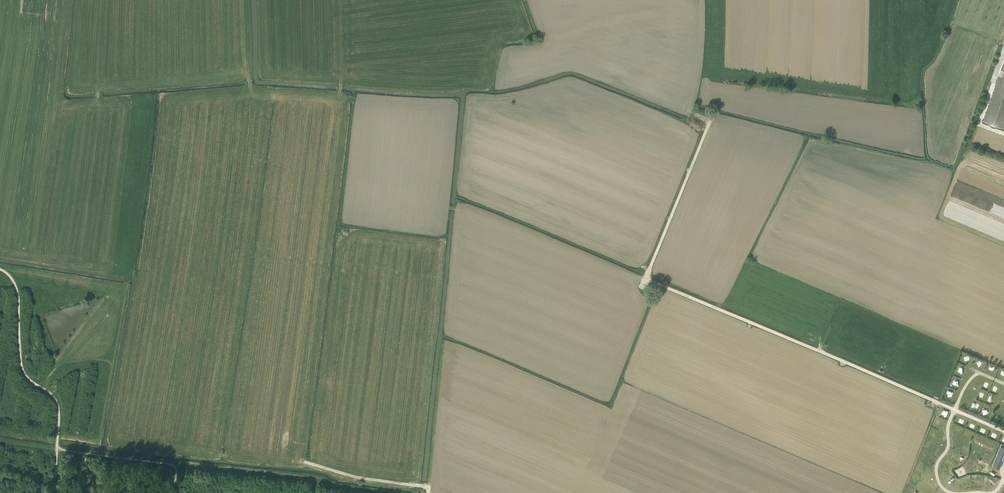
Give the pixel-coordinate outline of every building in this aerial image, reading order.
[(983,120),(988,122),(986,125),(1000,130),(1001,127),(1003,128),(1003,62),(983,120)] [(993,466),(998,468),(999,466),(1000,464),(999,464),(999,462),(1000,459),(1002,457),(1003,454),(1003,452),(1003,447),(1001,446),(993,466)]
